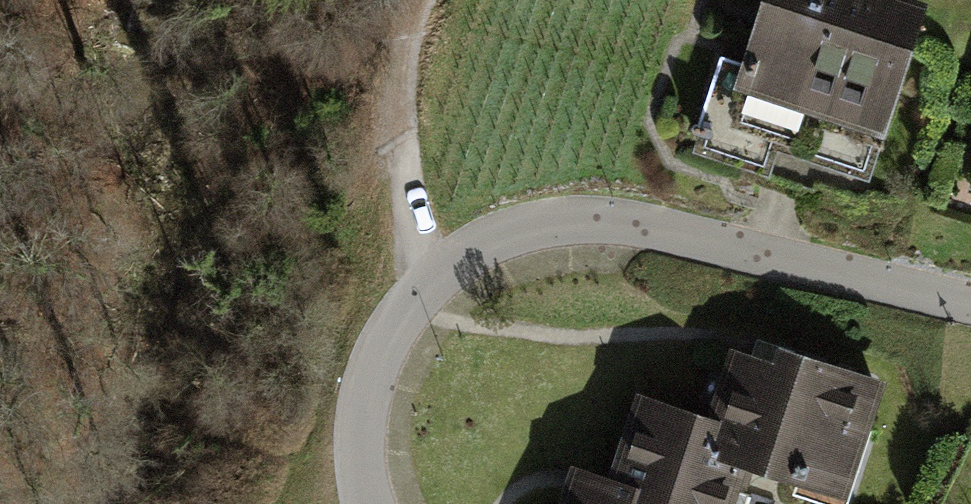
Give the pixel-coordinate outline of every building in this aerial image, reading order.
[(753,59),(892,105),(917,33),(818,0),(773,0),(753,59)] [(753,59),(740,99),(879,146),(892,105),(753,59)] [(879,146),(740,99),(724,143),(864,191),(879,146)] [(750,476),(841,503),(846,503),(885,381),(749,338),(723,421),(712,462),(750,476)] [(750,476),(712,462),(723,421),(635,393),(609,476),(570,464),(558,503),(742,503),(750,476)]
